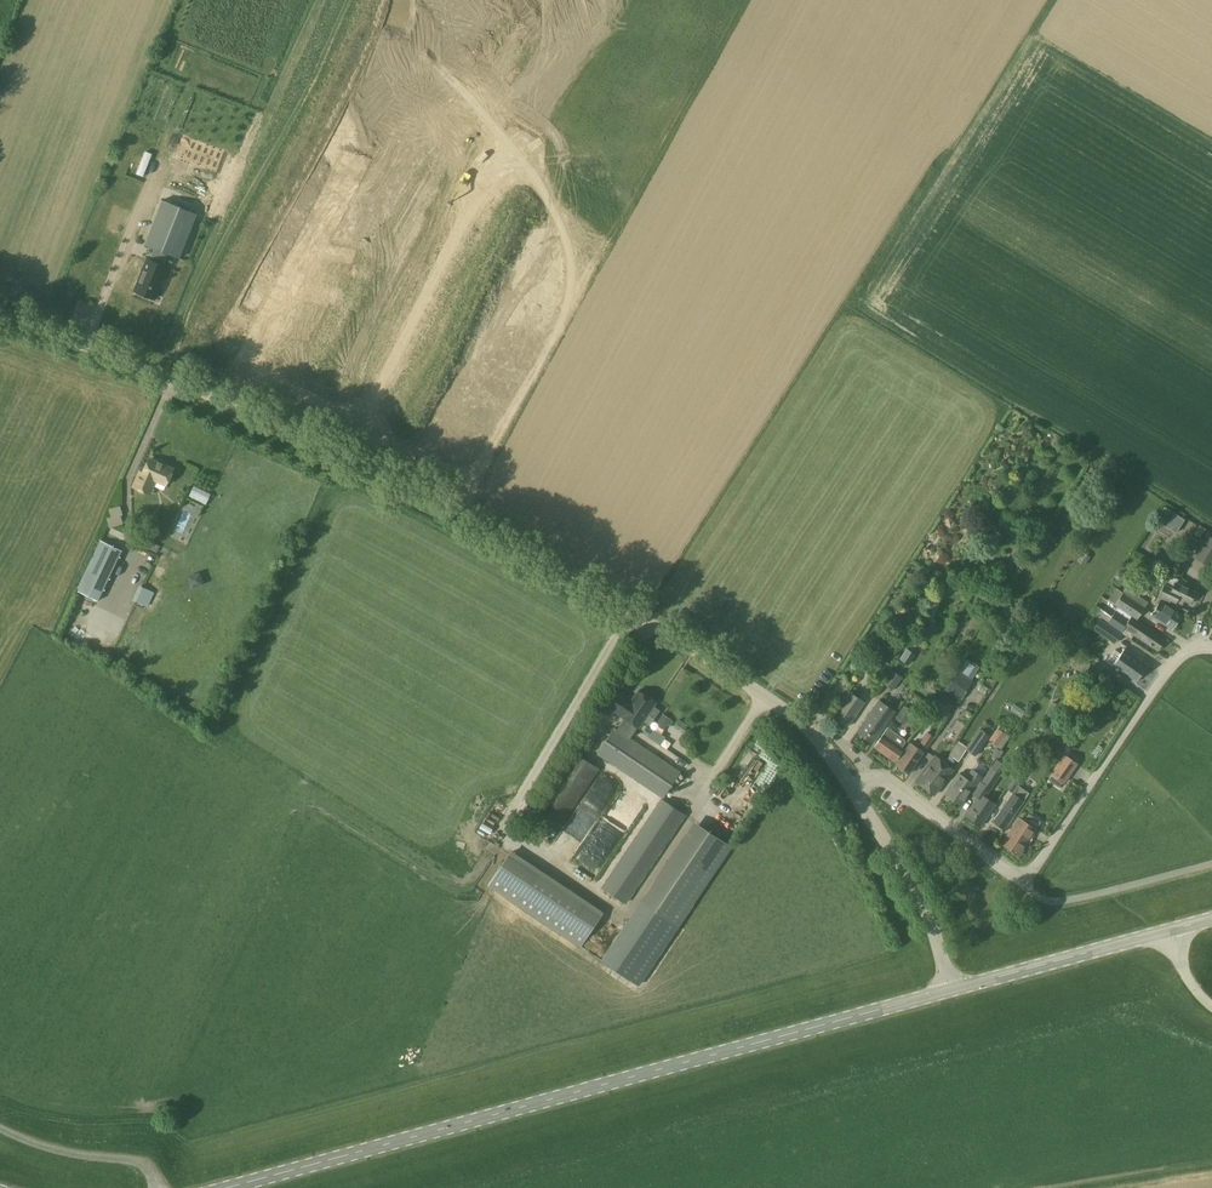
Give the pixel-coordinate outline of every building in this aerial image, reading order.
[(144,171),(151,153),(146,151),(139,168),(144,171)] [(197,214),(163,200),(145,245),(158,250),(167,254),(179,259),(197,214)] [(167,254),(158,250),(153,261),(147,259),(135,291),(155,299),(167,267),(163,265),(167,254)] [(165,464),(164,461),(159,459),(156,461),(156,463),(148,460),(143,472),(140,471),(138,476),(141,477),(136,489),(147,493),(154,478),(167,483),(173,470),(164,466),(165,464)] [(109,526),(124,523),(120,505),(109,507),(111,515),(107,516),(109,526)] [(1176,533),(1185,519),(1164,507),(1156,520),(1176,533)] [(1200,537),(1206,529),(1199,525),(1194,534),(1200,537)] [(993,550),(1002,535),(995,530),(986,546),(993,550)] [(1052,543),(1057,536),(1051,531),(1046,538),(1052,543)] [(1211,566),(1211,539),(1206,535),(1194,557),(1211,567),(1211,566)] [(1191,555),(1199,541),(1190,536),(1183,550),(1191,555)] [(98,601),(122,550),(100,540),(76,590),(98,601)] [(1085,566),(1090,557),(1082,552),(1077,561),(1085,566)] [(187,575),(192,587),(204,583),(200,571),(187,575)] [(1164,585),(1159,596),(1175,604),(1178,598),(1190,602),(1195,592),(1177,583),(1178,579),(1168,574),(1164,584),(1164,585)] [(148,607),(154,593),(139,585),(132,600),(148,607)] [(1123,594),(1116,606),(1137,620),(1145,608),(1123,594)] [(1160,601),(1151,615),(1173,628),(1181,615),(1160,601)] [(1091,613),(1096,616),(1101,610),(1096,607),(1095,606),(1091,613)] [(1112,616),(1107,623),(1121,632),(1122,633),(1124,630),(1124,629),(1130,620),(1116,610),(1112,616)] [(1130,620),(1124,629),(1133,635),(1158,651),(1165,640),(1140,624),(1131,618),(1130,620)] [(923,640),(934,623),(929,619),(916,635),(923,640)] [(1099,619),(1092,629),(1114,644),(1121,634),(1099,619)] [(1080,633),(1074,642),(1083,648),(1089,639),(1080,633)] [(875,676),(887,654),(876,647),(863,669),(875,676)] [(908,666),(914,658),(910,655),(913,651),(908,648),(899,661),(908,666)] [(1115,661),(1112,667),(1135,683),(1147,665),(1124,649),(1115,661)] [(893,690),(902,677),(892,670),(882,683),(893,690)] [(960,700),(973,681),(957,671),(945,691),(960,700)] [(597,754),(662,799),(681,772),(630,738),(637,727),(639,729),(657,702),(638,689),(631,700),(619,692),(608,708),(624,718),(618,729),(614,727),(597,754)] [(848,726),(865,702),(849,691),(832,716),(848,726)] [(950,710),(956,700),(943,693),(937,703),(934,709),(943,714),(947,709),(950,710)] [(872,743),(895,711),(879,700),(857,732),(872,743)] [(1057,705),(1053,702),(1045,712),(1054,718),(1065,702),(1061,700),(1057,705)] [(904,725),(913,711),(904,706),(895,719),(904,725)] [(656,722),(666,729),(673,719),(663,713),(656,722)] [(937,716),(926,731),(933,736),(944,720),(937,716)] [(684,730),(687,724),(678,720),(675,726),(684,730)] [(976,756),(990,735),(988,734),(990,725),(984,722),(966,750),(976,756)] [(895,761),(903,749),(902,748),(905,742),(905,738),(899,734),(888,727),(875,748),(895,761)] [(988,740),(996,746),(1005,733),(997,728),(988,740)] [(920,743),(927,747),(934,737),(927,732),(920,743)] [(909,774),(924,752),(911,744),(896,765),(899,767),(898,769),(904,773),(906,772),(909,774)] [(995,748),(992,756),(999,759),(1002,751),(995,748)] [(562,827),(600,769),(573,751),(535,809),(562,827)] [(668,751),(664,759),(683,770),(688,762),(668,751)] [(1075,762),(1062,754),(1049,773),(1062,782),(1075,762)] [(934,795),(953,769),(936,756),(916,781),(934,795)] [(991,789),(1001,774),(998,773),(1004,764),(996,759),(981,782),(991,789)] [(1004,829),(1029,793),(1017,786),(1026,773),(1021,770),(1008,790),(1013,793),(994,822),(1004,829)] [(976,785),(982,777),(972,771),(966,780),(959,774),(946,795),(962,805),(975,784),(976,785)] [(981,826),(996,804),(980,794),(966,815),(981,826)] [(686,816),(662,799),(658,803),(601,888),(626,904),(686,816)] [(1019,854),(1036,830),(1019,818),(1003,843),(1019,854)] [(679,928),(733,847),(694,821),(639,902),(679,928)] [(598,914),(536,872),(507,853),(486,885),(577,945),(598,914)]
